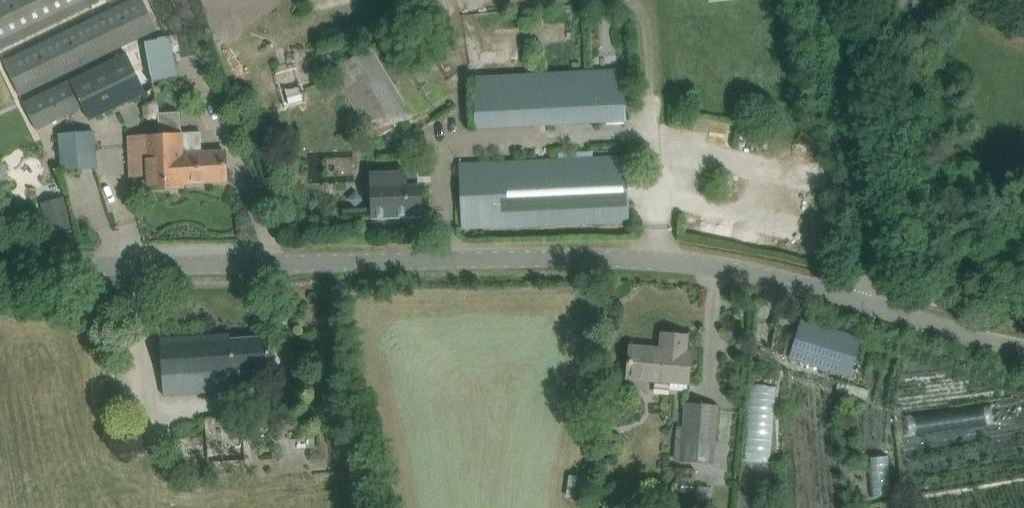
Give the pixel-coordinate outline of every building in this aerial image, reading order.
[(99,0),(0,0),(0,49),(100,2),(99,0)] [(143,0),(131,0),(3,61),(20,96),(158,30),(143,0)] [(374,139),(452,94),(414,30),(393,43),(389,36),(332,69),(374,139)] [(177,78),(170,36),(158,38),(158,40),(145,42),(152,82),(177,78)] [(146,93),(127,53),(23,103),(36,129),(83,107),(89,120),(146,93)] [(473,77),(475,127),(625,121),(623,70),(473,77)] [(297,111),(317,106),(312,84),(292,88),(297,111)] [(180,132),(179,111),(157,113),(159,134),(127,136),(130,176),(143,175),(144,190),(184,187),(184,183),(180,132)] [(61,171),(98,168),(95,131),(58,135),(61,171)] [(200,131),(180,132),(184,183),(225,181),(223,150),(201,151),(200,131)] [(459,164),(463,228),(496,226),(496,228),(629,222),(626,157),(459,164)] [(406,172),(371,173),(372,188),(371,188),(372,218),(408,216),(408,209),(421,209),(421,187),(407,187),(406,172)] [(46,196),(50,207),(69,201),(66,191),(46,196)] [(71,206),(49,207),(50,222),(72,220),(71,206)] [(792,357),(851,375),(862,341),(803,322),(792,357)] [(162,399),(234,396),(233,389),(238,389),(237,377),(271,376),(268,336),(231,339),(230,334),(160,339),(162,399)] [(628,378),(687,384),(690,351),(687,351),(688,337),(662,334),(661,351),(648,349),(648,348),(631,346),(628,378)] [(873,405),(876,395),(846,387),(844,397),(873,405)] [(779,465),(783,391),(757,389),(753,464),(779,465)] [(686,403),(681,462),(713,465),(717,406),(686,403)] [(243,417),(205,420),(209,463),(247,460),(243,417)] [(717,491),(706,490),(705,507),(716,507),(717,491)]
